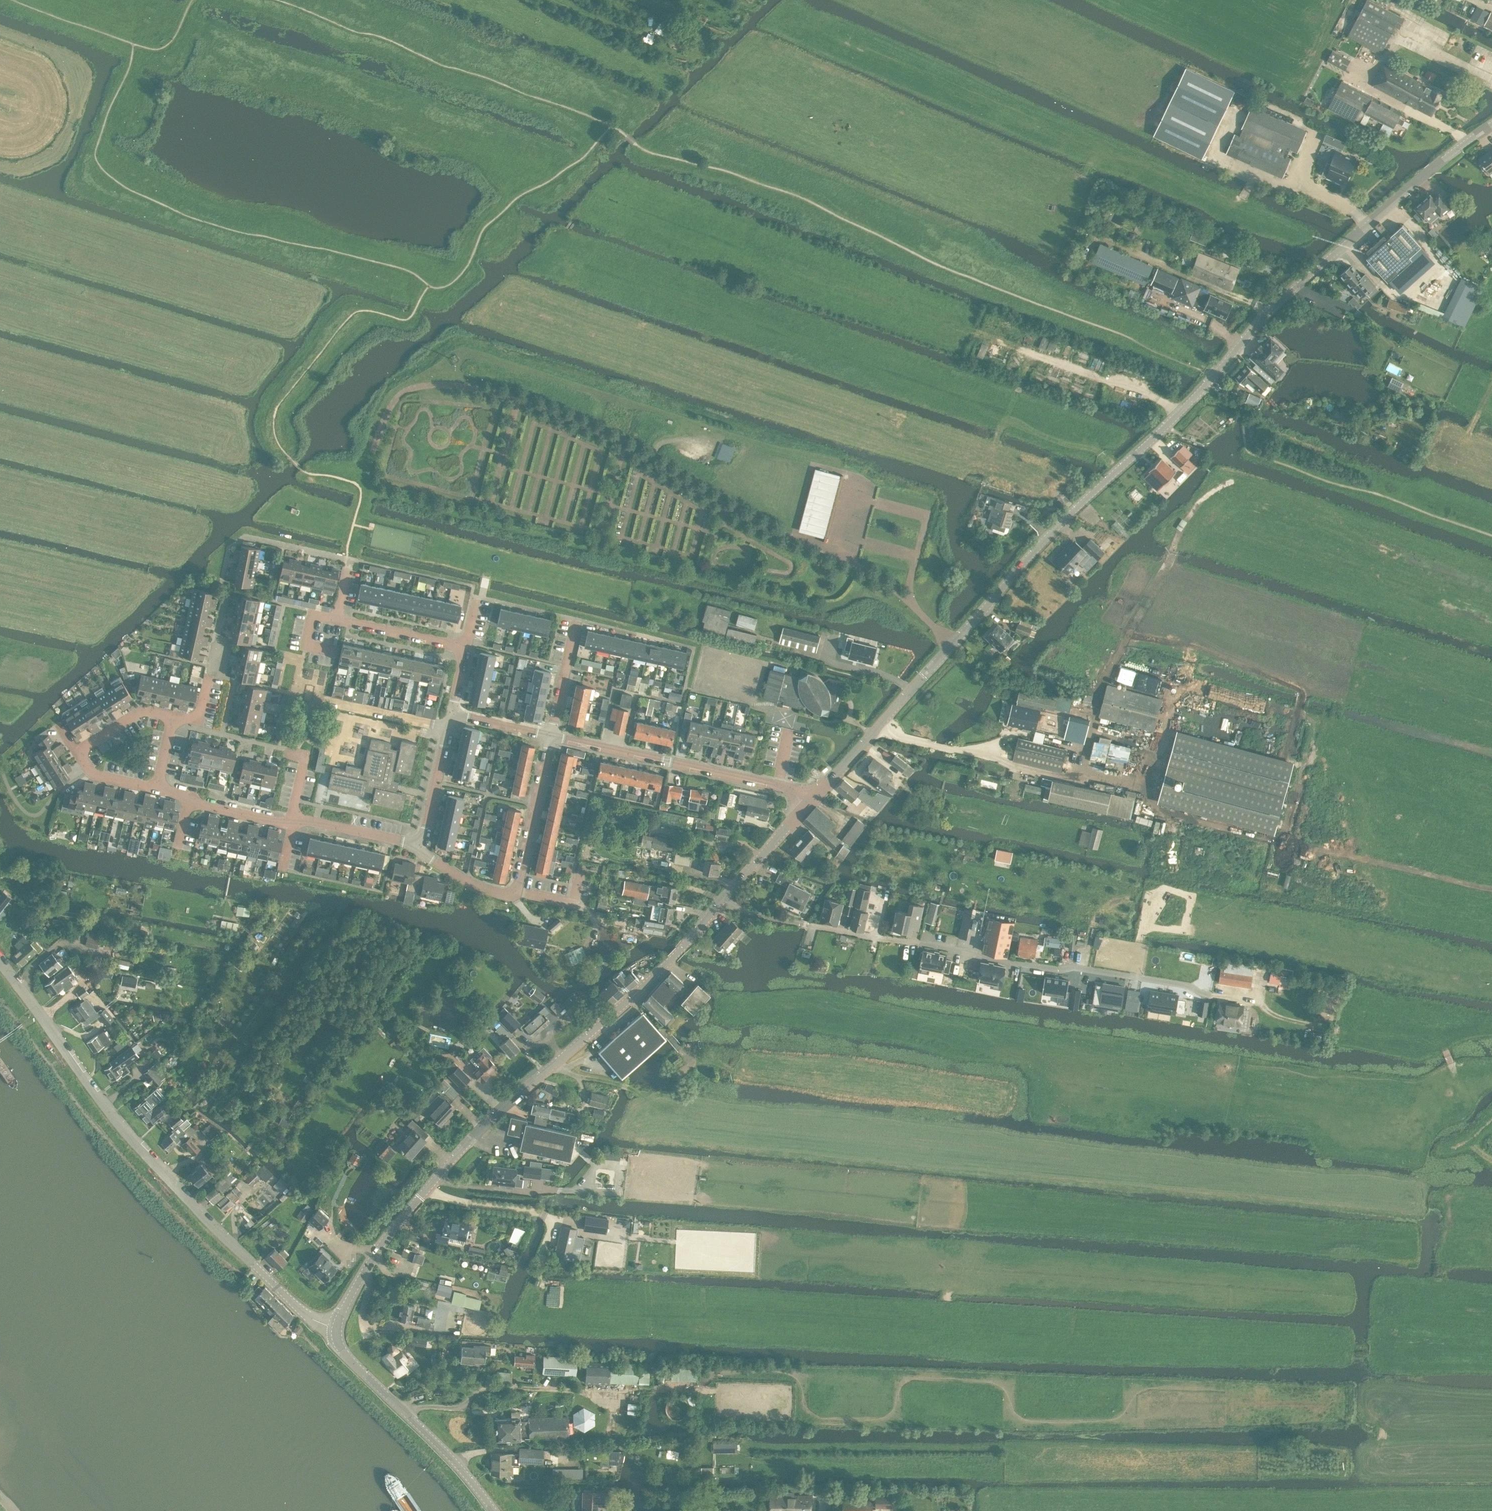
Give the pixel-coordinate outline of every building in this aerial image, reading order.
[(1349,36),(1381,54),(1391,35),(1395,27),(1400,29),(1405,18),(1370,0),(1368,0),(1366,3),(1359,17),(1349,36)] [(1471,18),(1484,25),(1485,25),(1490,28),(1491,29),(1491,12),(1491,11),(1490,12),(1477,6),(1471,18)] [(1355,58),(1360,67),(1370,66),(1375,58),(1370,49),(1360,49),(1355,58)] [(1407,102),(1432,115),(1442,92),(1434,88),(1433,90),(1384,64),(1373,85),(1395,96),(1407,102)] [(1354,121),(1355,119),(1388,136),(1401,111),(1342,80),(1328,107),(1354,121)] [(1306,131),(1252,107),(1242,128),(1273,142),(1269,149),(1235,134),(1227,153),(1282,177),(1290,158),(1286,156),(1290,149),(1297,152),(1306,131)] [(1478,159),(1489,173),(1491,171),(1491,149),(1478,159)] [(1327,162),(1321,174),(1342,183),(1344,179),(1346,179),(1354,159),(1350,157),(1349,160),(1336,154),(1332,164),(1327,162)] [(1418,211),(1414,215),(1420,221),(1423,217),(1424,218),(1425,217),(1430,223),(1440,214),(1440,215),(1450,206),(1456,201),(1449,193),(1443,198),(1439,194),(1433,198),(1430,194),(1415,208),(1418,211)] [(1387,232),(1363,254),(1381,273),(1388,281),(1411,260),(1409,257),(1413,253),(1417,249),(1421,246),(1402,225),(1390,236),(1387,232)] [(1144,284),(1152,266),(1101,244),(1093,262),(1144,284)] [(1199,253),(1191,272),(1230,289),(1239,269),(1199,253)] [(1347,269),(1340,274),(1351,287),(1355,291),(1361,298),(1366,293),(1370,296),(1378,289),(1375,285),(1365,274),(1362,277),(1351,265),(1347,269)] [(1174,292),(1172,298),(1193,307),(1202,285),(1181,276),(1180,279),(1178,278),(1179,277),(1158,268),(1150,284),(1171,293),(1172,291),(1174,292)] [(1442,318),(1443,316),(1465,327),(1483,288),(1461,277),(1445,312),(1416,301),(1414,307),(1442,318)] [(1204,306),(1203,308),(1225,318),(1226,316),(1232,303),(1210,293),(1204,306)] [(1258,351),(1252,357),(1253,358),(1257,362),(1253,367),(1271,383),(1275,379),(1276,379),(1283,371),(1272,361),(1283,349),(1271,338),(1263,346),(1261,344),(1256,349),(1258,351)] [(1247,365),(1236,377),(1245,385),(1248,381),(1261,393),(1268,384),(1247,365)] [(1261,397),(1250,392),(1245,403),(1257,407),(1261,397)] [(723,445),(720,455),(731,459),(734,449),(723,445)] [(1178,449),(1171,456),(1181,466),(1188,459),(1178,449)] [(1176,471),(1161,457),(1149,470),(1150,471),(1144,477),(1157,490),(1164,484),(1166,486),(1173,478),(1171,476),(1176,471)] [(822,473),(806,531),(807,532),(807,529),(809,530),(808,532),(824,536),(824,534),(826,534),(824,542),(825,542),(843,475),(842,474),(841,478),(822,473)] [(1009,510),(1011,503),(996,498),(989,519),(994,521),(992,527),(993,530),(1006,534),(1009,526),(1011,527),(1013,519),(1011,519),(1013,512),(1009,510)] [(1104,551),(1091,539),(1084,546),(1097,559),(1104,551)] [(1066,548),(1055,560),(1068,572),(1079,561),(1083,565),(1093,554),(1084,546),(1082,549),(1074,542),(1069,547),(1067,549),(1066,548)] [(234,549),(233,553),(258,558),(260,549),(241,545),(240,550),(234,549)] [(239,559),(238,564),(256,567),(258,558),(233,553),(233,558),(239,559)] [(283,560),(279,578),(290,581),(295,560),(290,559),(289,561),(283,560)] [(290,581),(290,584),(300,586),(301,583),(305,565),(300,563),(300,561),(295,560),(290,581)] [(305,565),(301,583),(312,585),(317,565),(311,563),(310,566),(305,565)] [(231,568),(230,572),(254,577),(256,567),(238,564),(237,569),(231,568)] [(372,573),(376,574),(378,566),(370,564),(369,569),(372,570),(372,573)] [(317,565),(312,585),(323,588),(327,569),(321,568),(321,566),(317,565)] [(378,566),(376,574),(376,576),(380,576),(381,572),(384,573),(385,568),(378,566)] [(327,569),(323,588),(333,590),(338,569),(332,568),(332,570),(327,569)] [(252,587),(254,577),(230,572),(229,577),(235,578),(234,583),(252,587)] [(358,599),(370,602),(374,586),(361,584),(358,599)] [(374,586),(370,602),(383,604),(386,589),(374,586)] [(193,588),(191,597),(215,603),(216,599),(210,597),(211,592),(193,588)] [(386,589),(383,604),(395,607),(398,592),(386,589)] [(398,592),(395,607),(408,610),(411,594),(398,592)] [(279,595),(278,600),(286,602),(287,597),(286,596),(286,594),(282,593),(281,595),(279,595)] [(411,594),(408,610),(420,613),(423,597),(411,594)] [(237,601),(236,606),(257,611),(260,600),(241,596),(240,602),(237,601)] [(191,597),(189,607),(207,611),(208,606),(214,607),(215,603),(191,597)] [(308,601),(307,606),(308,607),(309,607),(314,608),(316,603),(312,602),(313,601),(313,598),(309,597),(309,598),(308,601)] [(423,597),(420,613),(432,615),(435,600),(423,597)] [(435,600),(432,615),(445,618),(448,603),(435,600)] [(448,603),(445,618),(457,620),(460,605),(448,603)] [(702,631),(754,645),(756,634),(727,627),(731,610),(707,604),(704,616),(703,621),(705,621),(702,631)] [(238,612),(237,617),(255,621),(257,611),(236,606),(235,611),(238,612)] [(189,607),(187,616),(211,622),(212,617),(206,616),(207,611),(189,607)] [(497,623),(510,626),(514,611),(500,609),(497,623)] [(514,611),(510,626),(523,629),(526,614),(514,611)] [(758,618),(739,613),(736,624),(755,629),(758,618)] [(526,614),(523,629),(535,631),(538,616),(526,614)] [(187,616),(185,626),(203,630),(204,625),(210,626),(211,622),(187,616)] [(538,616),(535,631),(546,634),(549,619),(538,616)] [(232,623),(231,627),(253,632),(257,633),(259,622),(255,621),(237,617),(235,623),(232,623)] [(1016,630),(1028,635),(1031,627),(1032,624),(1021,619),(1020,623),(1018,622),(1016,630)] [(1015,640),(998,624),(987,636),(1001,649),(1007,643),(1010,645),(1015,640)] [(185,626),(182,636),(207,641),(208,636),(202,635),(203,630),(185,626)] [(233,633),(232,639),(250,643),(253,632),(231,627),(230,633),(233,633)] [(783,627),(780,642),(817,651),(820,636),(783,627)] [(584,646),(597,648),(600,634),(588,631),(584,646)] [(600,634),(597,648),(609,651),(613,636),(600,634)] [(182,636),(181,644),(199,648),(200,644),(206,645),(207,641),(182,636)] [(613,636),(609,651),(621,654),(625,639),(613,636)] [(625,639),(621,654),(633,656),(637,641),(625,639)] [(852,640),(848,657),(873,664),(878,647),(852,640)] [(637,641),(633,656),(646,659),(649,644),(637,641)] [(198,654),(199,648),(181,644),(178,654),(203,660),(204,655),(198,654)] [(343,644),(339,661),(338,667),(348,669),(349,664),(350,664),(353,646),(343,644)] [(649,644),(646,659),(658,661),(662,647),(649,644)] [(242,651),(241,657),(260,661),(262,650),(241,645),(240,651),(242,651)] [(353,646),(350,664),(360,666),(363,648),(353,646)] [(662,647),(658,661),(670,664),(674,649),(662,647)] [(363,648),(360,666),(370,668),(373,650),(363,648)] [(685,652),(674,649),(670,664),(677,665),(676,671),(681,672),(682,666),(685,652)] [(373,650),(370,668),(380,670),(383,653),(373,650)] [(479,652),(477,665),(492,668),(495,656),(479,652)] [(380,670),(379,675),(388,677),(389,672),(390,672),(393,655),(383,653),(380,670)] [(393,655),(390,672),(400,675),(403,657),(393,655)] [(237,662),(236,667),(257,671),(260,661),(241,657),(240,662),(237,662)] [(403,657),(400,675),(410,677),(413,659),(403,657)] [(413,659),(410,677),(420,679),(423,661),(413,659)] [(423,661),(420,679),(429,681),(433,663),(423,661)] [(433,663),(429,681),(430,681),(427,693),(439,695),(442,684),(443,684),(447,667),(443,666),(444,666),(433,663)] [(477,665),(474,677),(490,680),(492,668),(477,665)] [(238,673),(237,678),(255,682),(257,671),(236,667),(235,672),(238,673)] [(532,681),(534,681),(547,684),(550,672),(534,669),(532,681)] [(800,708),(806,704),(808,706),(810,708),(812,709),(814,711),(817,712),(819,713),(821,713),(828,715),(830,708),(838,710),(845,681),(829,677),(824,680),(822,679),(820,677),(818,675),(816,674),(813,673),(811,672),(802,670),(800,676),(771,669),(763,698),(800,708)] [(140,700),(145,701),(151,677),(141,674),(136,693),(142,694),(140,700)] [(629,674),(626,689),(633,691),(635,685),(637,676),(629,674)] [(120,676),(110,682),(113,686),(121,699),(126,707),(130,705),(127,700),(131,697),(121,681),(122,680),(120,676)] [(151,677),(145,701),(149,702),(151,696),(156,697),(160,679),(151,677)] [(474,677),(472,689),(487,692),(490,680),(474,677)] [(160,679),(156,697),(160,698),(159,704),(164,705),(169,681),(160,679)] [(169,681),(164,705),(168,706),(169,700),(174,701),(179,683),(169,681)] [(534,681),(532,692),(545,695),(547,684),(534,681)] [(179,683),(174,701),(179,702),(178,708),(183,709),(188,685),(179,683)] [(244,691),(243,695),(264,700),(266,690),(267,688),(249,684),(248,685),(248,686),(247,692),(244,691)] [(1153,731),(1162,699),(1108,684),(1099,716),(1153,731)] [(188,685),(183,709),(187,710),(188,704),(193,705),(198,687),(188,685)] [(334,685),(331,696),(342,699),(344,688),(334,685)] [(577,685),(574,697),(588,700),(591,688),(577,685)] [(105,691),(115,707),(119,704),(122,710),(126,707),(121,699),(113,686),(105,691)] [(344,688),(342,699),(351,701),(353,695),(354,690),(349,689),(344,688)] [(484,705),(487,692),(472,689),(469,702),(484,705)] [(353,695),(351,701),(361,703),(362,703),(362,698),(364,692),(360,691),(354,690),(353,695)] [(105,691),(97,696),(110,718),(112,721),(116,718),(114,715),(110,710),(115,707),(105,691)] [(1013,703),(1008,723),(1013,724),(1020,726),(1036,729),(1041,706),(1054,709),(1054,708),(1069,711),(1072,699),(1057,695),(1056,699),(1020,691),(1017,704),(1013,703)] [(532,692),(529,705),(542,707),(545,695),(532,692)] [(622,693),(619,704),(629,707),(632,695),(622,692),(622,693)] [(245,702),(244,706),(262,710),(264,700),(243,695),(242,701),(245,702)] [(384,696),(381,707),(382,707),(391,709),(394,697),(384,695),(384,696)] [(89,701),(89,702),(99,717),(103,715),(106,720),(108,723),(112,721),(110,718),(97,696),(89,701)] [(86,697),(78,702),(81,706),(81,707),(94,728),(96,731),(100,729),(98,725),(94,720),(99,717),(89,702),(89,701),(86,697)] [(394,697),(391,709),(392,709),(402,711),(403,707),(404,700),(394,697)] [(574,697),(571,710),(585,712),(588,700),(574,697)] [(649,699),(645,714),(651,715),(653,706),(654,700),(655,700),(649,698),(649,699)] [(78,702),(70,708),(82,728),(87,725),(90,730),(92,733),(96,731),(94,728),(81,707),(81,706),(78,702)] [(424,705),(422,716),(431,718),(435,719),(437,708),(437,707),(431,706),(424,704),(424,705)] [(540,720),(542,707),(529,705),(527,704),(524,717),(540,720)] [(239,713),(239,716),(259,721),(262,710),(244,706),(242,713),(239,713)] [(78,730),(82,728),(70,708),(61,713),(74,733),(77,738),(81,736),(78,730)] [(617,720),(614,732),(623,734),(628,711),(613,708),(611,719),(617,720)] [(583,725),(585,712),(571,710),(569,722),(583,725)] [(597,722),(604,724),(606,717),(599,715),(597,722)] [(1070,715),(1064,738),(1084,743),(1090,720),(1070,715)] [(257,733),(258,726),(263,727),(264,722),(259,722),(259,721),(239,716),(237,722),(240,723),(239,729),(257,733)] [(690,748),(695,749),(702,720),(701,720),(699,722),(690,720),(686,738),(692,740),(690,748)] [(702,720),(695,749),(700,750),(702,742),(708,743),(712,725),(703,723),(702,720)] [(637,722),(634,736),(647,739),(650,725),(637,722)] [(712,725),(708,743),(714,744),(712,752),(711,755),(716,756),(716,753),(723,722),(721,722),(720,727),(712,725)] [(723,722),(716,753),(721,754),(723,746),(729,748),(734,725),(723,722)] [(270,731),(275,732),(280,733),(282,726),(276,725),(276,727),(271,726),(270,731)] [(650,725),(647,739),(660,742),(662,727),(650,725)] [(734,725),(729,748),(735,749),(733,757),(738,758),(744,729),(745,727),(734,725)] [(463,727),(461,738),(476,742),(478,731),(463,727)] [(662,727),(660,742),(670,744),(673,730),(662,727)] [(744,729),(738,758),(742,759),(744,751),(750,752),(754,734),(745,732),(745,730),(744,729)] [(1177,732),(1159,794),(1158,800),(1178,805),(1274,832),(1275,827),(1276,824),(1293,764),(1196,737),(1177,732)] [(41,748),(33,754),(38,762),(33,765),(34,765),(59,749),(63,747),(61,743),(57,745),(51,749),(49,745),(53,742),(48,734),(37,741),(41,748)] [(1090,758),(1106,762),(1105,766),(1125,771),(1131,747),(1111,742),(1112,738),(1100,735),(1098,741),(1094,740),(1090,758)] [(1067,749),(1018,737),(1012,761),(1061,773),(1067,749)] [(461,738),(458,751),(473,754),(476,742),(461,738)] [(332,768),(328,788),(363,796),(365,791),(374,793),(372,803),(403,809),(406,794),(396,792),(398,782),(393,781),(395,771),(410,774),(417,744),(401,741),(399,751),(390,749),(391,744),(371,740),(369,749),(368,749),(363,769),(346,765),(345,770),(332,768)] [(193,743),(189,761),(188,764),(198,767),(199,763),(204,743),(199,742),(198,745),(193,743)] [(199,763),(198,767),(209,769),(210,766),(214,748),(208,747),(209,744),(204,743),(199,763)] [(522,744),(519,756),(531,758),(534,747),(522,744)] [(214,748),(210,766),(220,768),(219,770),(220,771),(225,747),(220,746),(220,749),(214,748)] [(59,749),(34,765),(39,773),(59,761),(56,756),(61,753),(66,750),(63,747),(59,749)] [(225,747),(220,771),(231,773),(235,753),(230,751),(230,748),(225,747)] [(319,748),(315,770),(316,770),(320,771),(324,771),(325,766),(325,765),(322,764),(321,764),(324,749),(325,748),(320,747),(319,748)] [(561,754),(559,764),(571,767),(573,756),(573,755),(582,757),(583,752),(567,748),(565,753),(562,752),(561,754)] [(458,751),(456,763),(471,766),(473,754),(458,751)] [(896,754),(890,762),(909,776),(915,768),(896,754)] [(519,756),(517,767),(529,769),(531,758),(519,756)] [(874,758),(861,774),(886,794),(891,795),(896,788),(888,782),(892,777),(892,776),(892,774),(892,773),(891,772),(890,771),(888,769),(874,758)] [(240,780),(250,782),(255,761),(250,760),(249,763),(244,762),(240,780)] [(59,761),(39,773),(44,781),(69,765),(67,762),(62,765),(59,761)] [(255,761),(250,782),(261,784),(265,766),(260,765),(260,762),(255,761)] [(600,761),(597,776),(610,779),(614,764),(600,761)] [(468,780),(471,766),(456,763),(453,776),(468,780)] [(559,764),(556,776),(568,779),(571,767),(559,764)] [(614,764),(610,779),(622,782),(626,767),(614,764)] [(69,765),(44,781),(44,782),(48,779),(53,787),(69,777),(67,772),(72,769),(69,765)] [(265,766),(261,784),(272,787),(276,766),(271,765),(271,767),(265,766)] [(517,767),(514,778),(526,781),(529,769),(517,767)] [(626,767),(622,782),(635,785),(639,769),(626,767)] [(639,769),(635,785),(647,787),(651,772),(639,769)] [(494,771),(493,777),(505,780),(506,774),(494,771)] [(181,773),(179,781),(183,782),(187,783),(194,784),(196,779),(196,776),(196,775),(181,772),(181,773)] [(651,772),(647,787),(658,790),(661,774),(651,772)] [(22,773),(14,777),(18,783),(25,778),(22,773)] [(556,776),(554,787),(566,790),(568,779),(556,776)] [(1043,777),(1041,785),(1046,786),(1043,800),(1047,801),(1048,802),(1048,800),(1131,818),(1136,797),(1115,792),(1053,779),(1043,777)] [(523,794),(526,781),(514,778),(511,791),(523,794)] [(837,788),(852,801),(857,795),(868,804),(869,803),(878,811),(889,797),(877,792),(874,796),(864,787),(859,792),(844,780),(837,788)] [(74,808),(75,805),(85,808),(90,783),(85,782),(83,790),(78,789),(76,795),(64,793),(62,806),(74,808)] [(90,783),(85,808),(95,810),(98,793),(93,792),(95,784),(90,783)] [(689,796),(688,800),(687,808),(698,810),(699,802),(704,804),(707,793),(705,792),(704,791),(703,791),(701,792),(690,789),(690,791),(681,789),(681,788),(665,784),(662,799),(669,801),(671,792),(689,796)] [(98,793),(95,810),(105,812),(110,787),(105,786),(103,795),(98,793)] [(110,787),(105,812),(114,814),(118,798),(113,797),(115,788),(110,787)] [(554,787),(551,799),(563,802),(566,790),(554,787)] [(118,798),(114,814),(124,816),(130,792),(125,790),(123,799),(118,798)] [(130,792),(124,816),(134,819),(138,802),(133,801),(134,793),(130,792)] [(719,793),(718,802),(731,804),(734,805),(736,794),(733,794),(725,792),(724,794),(719,793)] [(138,802),(134,819),(144,821),(150,796),(145,795),(143,803),(138,802)] [(766,819),(768,809),(765,808),(767,801),(739,795),(738,802),(740,803),(739,809),(746,811),(745,814),(766,819)] [(150,796),(144,821),(154,823),(158,807),(152,806),(154,797),(150,796)] [(448,796),(446,807),(461,811),(463,799),(448,796)] [(158,807),(154,823),(160,824),(159,829),(156,828),(154,840),(160,842),(163,825),(164,825),(170,801),(165,799),(163,808),(158,807)] [(551,799),(549,810),(560,813),(563,802),(551,799)] [(170,801),(164,825),(174,827),(178,811),(172,810),(174,802),(170,801)] [(723,818),(725,807),(717,805),(714,817),(723,818)] [(803,820),(811,827),(833,847),(840,840),(829,830),(836,824),(816,806),(803,820)] [(446,807),(443,818),(458,822),(461,811),(446,807)] [(508,808),(505,820),(517,823),(520,811),(508,808)] [(549,810),(546,822),(558,824),(560,813),(549,810)] [(198,839),(208,841),(213,816),(209,815),(207,824),(201,822),(198,839)] [(685,828),(690,829),(711,834),(711,836),(726,840),(729,829),(710,825),(711,821),(693,817),(693,816),(687,815),(685,828)] [(213,816),(208,841),(218,843),(222,827),(216,826),(218,817),(213,816)] [(443,818),(440,832),(455,835),(458,822),(443,818)] [(858,819),(843,839),(851,845),(866,825),(858,819)] [(218,843),(218,847),(227,849),(226,850),(228,850),(229,846),(234,821),(229,820),(227,828),(222,827),(218,843)] [(505,820),(503,831),(515,834),(517,823),(505,820)] [(229,846),(228,850),(237,853),(238,848),(242,832),(236,830),(238,822),(234,821),(229,846)] [(546,822),(544,834),(555,836),(558,824),(546,822)] [(238,848),(237,853),(247,855),(248,850),(254,825),(248,824),(247,833),(242,832),(238,848)] [(254,825),(248,850),(258,852),(262,836),(256,835),(258,826),(254,825)] [(1098,849),(1103,829),(1093,826),(1091,832),(1082,829),(1079,843),(1098,849)] [(258,852),(257,857),(267,859),(267,858),(273,830),(268,829),(266,837),(262,836),(258,852)] [(800,839),(815,853),(816,852),(812,848),(820,839),(809,829),(800,839)] [(273,830),(267,858),(277,861),(282,840),(276,839),(278,831),(273,830)] [(497,830),(495,841),(500,842),(500,843),(512,846),(515,834),(503,831),(503,832),(497,830)] [(453,848),(455,835),(440,832),(438,845),(453,848)] [(544,834),(541,845),(553,848),(555,836),(544,834)] [(650,847),(653,836),(643,834),(639,834),(637,843),(641,843),(640,845),(650,847)] [(674,840),(653,836),(651,847),(672,851),(674,840)] [(307,853),(320,856),(324,841),(311,838),(307,853)] [(790,850),(801,860),(800,861),(804,865),(815,853),(800,839),(790,850)] [(324,841),(320,856),(333,859),(336,844),(324,841)] [(500,843),(498,854),(510,857),(512,846),(500,843)] [(336,844),(333,859),(344,861),(348,846),(336,844)] [(843,844),(835,856),(842,861),(850,849),(843,844)] [(541,845),(539,857),(550,860),(555,861),(558,849),(553,848),(541,845)] [(348,846),(344,861),(357,864),(360,849),(348,846)] [(691,856),(642,846),(641,849),(637,848),(635,855),(640,856),(640,857),(644,858),(645,852),(649,853),(648,857),(689,865),(691,856)] [(360,849),(357,864),(369,867),(372,851),(360,849)] [(998,850),(996,859),(1010,862),(1012,852),(998,850)] [(372,851),(369,867),(380,869),(383,854),(372,851)] [(498,854),(495,866),(507,869),(510,857),(498,854)] [(219,857),(217,867),(223,869),(225,859),(219,857)] [(537,870),(535,875),(545,877),(546,872),(547,872),(548,872),(552,873),(555,861),(550,860),(539,857),(536,870),(537,870)] [(396,863),(392,879),(407,882),(406,889),(407,889),(415,891),(419,875),(413,874),(415,864),(403,861),(402,865),(396,863)] [(718,876),(720,865),(705,861),(703,871),(708,872),(707,874),(718,876)] [(504,881),(507,869),(495,866),(492,879),(504,881)] [(796,881),(780,873),(776,880),(789,886),(783,898),(802,908),(810,892),(794,884),(796,881)] [(415,891),(415,892),(421,894),(421,895),(440,899),(443,883),(437,882),(438,879),(419,875),(415,891)] [(623,890),(622,894),(646,898),(646,897),(648,886),(648,884),(625,880),(625,881),(623,890)] [(865,912),(871,890),(870,890),(871,885),(860,882),(854,905),(856,905),(852,920),(855,921),(853,928),(864,930),(868,912),(865,912)] [(648,886),(646,897),(662,900),(661,901),(674,903),(676,888),(677,887),(662,884),(662,886),(657,885),(657,886),(648,884),(648,886)] [(845,914),(848,915),(851,916),(857,890),(849,888),(845,904),(847,905),(845,914)] [(0,894),(0,911),(11,897),(3,891),(0,894)] [(641,899),(640,904),(647,905),(652,906),(650,918),(658,919),(658,920),(670,922),(673,908),(673,906),(662,904),(662,902),(646,899),(641,898),(641,899)] [(837,925),(843,903),(826,899),(821,920),(837,925)] [(920,919),(923,906),(911,903),(909,913),(897,911),(894,928),(903,930),(903,932),(911,934),(914,917),(920,919)] [(57,915),(81,918),(82,912),(58,909),(57,915)] [(990,917),(983,951),(1007,956),(1014,922),(990,917)] [(558,918),(548,926),(553,933),(563,924),(558,918)] [(662,933),(664,923),(635,918),(634,924),(642,925),(641,930),(662,933)] [(221,919),(220,927),(237,931),(239,923),(221,919)] [(714,939),(717,941),(713,945),(713,947),(718,951),(719,951),(723,946),(724,948),(740,929),(730,920),(714,939)] [(519,941),(522,942),(543,946),(546,929),(523,924),(519,941)] [(85,945),(90,946),(97,948),(100,935),(88,933),(85,945)] [(620,942),(635,944),(636,935),(622,933),(620,942)] [(20,966),(23,963),(36,951),(38,952),(42,948),(34,940),(30,944),(23,937),(14,945),(19,950),(11,958),(20,966)] [(1035,957),(1038,939),(1021,937),(1018,955),(1035,957)] [(1058,947),(1059,939),(1045,937),(1044,945),(1058,947)] [(570,951),(564,954),(569,963),(571,963),(572,965),(587,958),(582,946),(574,950),(573,947),(569,949),(570,951)] [(51,953),(38,963),(48,975),(52,971),(53,972),(70,958),(62,948),(53,955),(51,953)] [(922,957),(919,972),(929,974),(930,968),(949,972),(951,960),(947,959),(947,955),(923,950),(923,952),(921,951),(920,957),(922,957)] [(241,953),(233,965),(242,970),(250,958),(241,953)] [(137,963),(119,959),(117,967),(135,971),(137,963)] [(62,987),(61,985),(76,974),(73,969),(76,967),(73,962),(54,976),(55,978),(45,986),(52,995),(62,987)] [(978,978),(978,980),(991,982),(990,987),(1000,989),(1001,984),(1002,977),(1005,975),(1006,970),(1004,968),(1004,967),(982,962),(982,964),(978,978)] [(1220,974),(1219,982),(1251,987),(1253,973),(1240,971),(1221,968),(1220,974)] [(619,970),(613,975),(614,975),(619,981),(627,990),(639,980),(637,978),(631,971),(626,975),(622,970),(621,969),(619,970)] [(650,994),(642,1003),(663,1023),(672,1013),(662,1005),(675,990),(683,982),(671,971),(664,979),(663,979),(650,994)] [(1044,975),(1042,992),(1058,994),(1057,1001),(1070,1003),(1070,1005),(1079,1006),(1081,989),(1072,988),(1072,991),(1068,990),(1069,979),(1044,975)] [(597,990),(593,994),(601,1003),(603,1001),(605,999),(609,1004),(621,993),(623,992),(612,980),(598,992),(597,990)] [(697,983),(681,1002),(693,1013),(710,994),(697,983)] [(1096,984),(1092,1003),(1101,1005),(1102,1003),(1113,1005),(1112,1007),(1121,1008),(1124,986),(1123,988),(1117,987),(1117,985),(1104,983),(1103,985),(1096,984)] [(540,1002),(544,995),(535,989),(530,995),(540,1002)] [(1151,991),(1148,1009),(1176,1013),(1178,995),(1151,991)] [(571,995),(562,1003),(564,1005),(565,1006),(568,1010),(571,1013),(581,1004),(582,1004),(573,994),(573,993),(571,995)] [(84,1000),(72,1009),(81,1021),(82,1020),(85,1025),(98,1016),(97,1015),(103,1010),(101,1008),(97,1011),(96,1010),(93,1012),(84,1000)] [(554,1002),(550,1006),(556,1013),(561,1008),(555,1001),(554,1002)] [(1220,1002),(1217,1021),(1241,1025),(1244,1006),(1220,1002)] [(532,1018),(542,1029),(550,1022),(545,1016),(550,1012),(545,1006),(532,1018)] [(504,1007),(495,1016),(499,1020),(511,1031),(518,1024),(521,1027),(525,1033),(528,1030),(533,1036),(542,1029),(532,1018),(528,1013),(519,1022),(508,1012),(504,1007)] [(113,1019),(105,1009),(103,1010),(97,1015),(98,1016),(105,1025),(113,1019)] [(621,1077),(666,1038),(642,1011),(597,1050),(621,1077)] [(497,1028),(496,1030),(498,1032),(501,1036),(503,1038),(501,1040),(503,1042),(500,1045),(510,1056),(519,1048),(509,1037),(512,1034),(502,1023),(501,1024),(497,1028)] [(111,1042),(103,1030),(98,1034),(98,1035),(86,1042),(93,1052),(105,1044),(106,1046),(111,1042)] [(118,1052),(130,1043),(125,1037),(114,1046),(118,1052)] [(109,1062),(111,1065),(104,1070),(112,1080),(121,1074),(120,1074),(124,1071),(121,1067),(137,1055),(131,1046),(109,1062)] [(469,1059),(478,1068),(473,1073),(481,1082),(489,1074),(488,1073),(495,1066),(489,1059),(492,1056),(482,1046),(479,1050),(469,1059)] [(677,1054),(671,1059),(675,1063),(680,1059),(677,1054)] [(444,1070),(449,1076),(460,1087),(470,1079),(459,1067),(453,1061),(444,1070)] [(154,1072),(148,1077),(157,1087),(162,1081),(161,1080),(154,1072)] [(435,1088),(440,1092),(424,1109),(441,1125),(451,1114),(449,1112),(454,1106),(450,1103),(459,1093),(449,1084),(443,1078),(435,1088)] [(546,1089),(545,1090),(556,1096),(559,1090),(558,1090),(551,1086),(548,1084),(548,1085),(546,1089)] [(134,1108),(141,1117),(152,1107),(164,1097),(157,1089),(145,1099),(145,1098),(134,1108)] [(592,1091),(588,1103),(604,1107),(608,1096),(592,1091)] [(533,1104),(531,1112),(536,1113),(534,1119),(533,1123),(545,1126),(546,1121),(547,1116),(549,1107),(550,1105),(535,1102),(533,1101),(533,1104)] [(152,1107),(141,1117),(149,1126),(156,1120),(158,1122),(169,1112),(161,1103),(155,1109),(152,1107)] [(549,1107),(547,1116),(576,1122),(578,1113),(549,1107)] [(416,1112),(412,1116),(412,1117),(417,1120),(421,1116),(416,1112)] [(173,1128),(182,1120),(178,1115),(169,1123),(173,1128)] [(545,1127),(545,1126),(533,1123),(533,1124),(526,1122),(526,1119),(510,1115),(507,1131),(522,1135),(520,1147),(570,1158),(575,1133),(545,1127)] [(416,1150),(425,1140),(418,1133),(422,1128),(412,1119),(407,1124),(413,1129),(398,1146),(401,1148),(400,1149),(402,1151),(403,1150),(411,1157),(417,1150),(416,1150)] [(578,1130),(593,1133),(595,1124),(580,1121),(578,1130)] [(222,1129),(211,1122),(208,1123),(202,1130),(210,1139),(222,1129)] [(161,1144),(168,1152),(180,1141),(193,1155),(200,1149),(190,1138),(184,1131),(179,1125),(172,1131),(173,1133),(161,1144)] [(584,1138),(583,1143),(588,1144),(589,1139),(593,1140),(594,1135),(582,1133),(581,1138),(584,1138)] [(387,1161),(396,1151),(391,1147),(392,1146),(386,1140),(384,1141),(382,1139),(374,1148),(376,1150),(375,1151),(387,1161)] [(599,1158),(603,1158),(619,1160),(620,1151),(604,1149),(603,1151),(600,1151),(599,1158)] [(352,1153),(348,1161),(354,1164),(355,1162),(357,1163),(361,1157),(352,1153)] [(525,1165),(524,1175),(529,1176),(539,1177),(540,1177),(542,1167),(542,1165),(542,1162),(533,1161),(532,1165),(532,1166),(525,1165)] [(255,1164),(242,1176),(246,1179),(251,1185),(260,1176),(265,1182),(265,1181),(272,1175),(273,1174),(267,1168),(265,1171),(260,1166),(256,1162),(255,1164)] [(188,1174),(198,1185),(210,1174),(200,1163),(188,1174)] [(514,1185),(516,1168),(494,1165),(492,1181),(500,1182),(500,1183),(514,1185)] [(223,1176),(204,1194),(213,1203),(214,1204),(226,1191),(225,1190),(231,1185),(238,1178),(230,1169),(223,1176)] [(277,1180),(273,1185),(281,1193),(282,1191),(286,1187),(279,1179),(277,1180)] [(224,1211),(239,1197),(239,1196),(240,1190),(235,1185),(231,1189),(232,1190),(218,1204),(224,1211)] [(284,1193),(279,1198),(282,1202),(289,1195),(288,1195),(289,1194),(291,1192),(289,1189),(288,1189),(284,1193)] [(302,1207),(296,1215),(304,1221),(313,1209),(306,1204),(303,1208),(302,1207)] [(309,1219),(319,1229),(328,1219),(318,1209),(309,1219)] [(244,1214),(239,1218),(248,1228),(253,1224),(245,1215),(244,1214)] [(606,1231),(608,1218),(586,1215),(584,1228),(606,1231)] [(437,1233),(435,1239),(447,1242),(463,1245),(464,1239),(465,1239),(467,1231),(471,1232),(472,1232),(473,1232),(474,1232),(474,1231),(475,1231),(475,1230),(475,1229),(475,1228),(475,1227),(475,1226),(474,1226),(474,1225),(473,1225),(468,1224),(468,1223),(446,1219),(443,1234),(437,1233)] [(515,1226),(509,1240),(519,1244),(525,1230),(515,1226)] [(570,1258),(576,1229),(562,1226),(560,1233),(562,1233),(558,1249),(557,1248),(555,1255),(570,1258)] [(406,1247),(405,1250),(409,1251),(410,1251),(408,1259),(421,1263),(423,1256),(422,1255),(423,1250),(424,1249),(418,1248),(419,1244),(412,1242),(411,1242),(410,1241),(408,1241),(406,1247)] [(485,1249),(469,1245),(467,1254),(475,1256),(475,1254),(484,1255),(485,1249)] [(266,1257),(278,1270),(287,1262),(275,1249),(266,1257)] [(324,1281),(336,1268),(327,1260),(328,1259),(322,1253),(308,1268),(314,1273),(315,1272),(324,1281)] [(252,1294),(271,1314),(282,1304),(265,1287),(263,1290),(259,1286),(252,1294)] [(479,1309),(480,1306),(483,1307),(485,1300),(483,1300),(484,1297),(475,1294),(474,1298),(465,1296),(466,1294),(454,1291),(451,1302),(479,1309)] [(416,1324),(429,1327),(433,1328),(434,1323),(430,1322),(431,1317),(432,1309),(426,1308),(424,1316),(412,1313),(414,1305),(401,1303),(398,1318),(409,1320),(408,1322),(416,1324)] [(279,1330),(293,1316),(282,1304),(271,1314),(269,1316),(271,1318),(269,1320),(279,1330)] [(397,1377),(408,1369),(402,1362),(407,1358),(400,1350),(399,1351),(396,1347),(392,1345),(388,1347),(389,1352),(382,1357),(397,1377)] [(468,1360),(485,1362),(486,1354),(490,1354),(491,1346),(480,1345),(480,1347),(462,1346),(460,1362),(468,1362),(468,1360)] [(534,1366),(535,1354),(525,1353),(524,1357),(514,1356),(513,1364),(534,1366)] [(543,1374),(576,1375),(576,1357),(543,1356),(543,1374)] [(609,1383),(609,1381),(649,1383),(650,1366),(640,1365),(615,1363),(610,1363),(586,1362),(585,1382),(609,1383)] [(672,1379),(697,1380),(698,1366),(672,1365),(672,1379)] [(512,1371),(499,1371),(498,1382),(512,1382),(512,1371)] [(573,1413),(573,1425),(584,1431),(595,1425),(594,1412),(583,1406),(573,1413)] [(495,1440),(526,1439),(526,1420),(520,1420),(520,1417),(519,1417),(519,1411),(511,1411),(511,1417),(495,1418),(495,1440)] [(526,1420),(526,1439),(568,1438),(568,1417),(528,1418),(528,1420),(526,1420)] [(542,1463),(543,1453),(551,1454),(552,1450),(543,1449),(543,1450),(519,1448),(519,1454),(513,1454),(513,1453),(506,1453),(492,1453),(492,1474),(506,1474),(506,1473),(512,1473),(512,1463),(518,1463),(518,1462),(542,1463)] [(584,1451),(584,1460),(600,1461),(600,1465),(609,1466),(609,1464),(619,1464),(619,1450),(609,1450),(597,1452),(584,1451)] [(564,1477),(564,1464),(551,1464),(551,1477),(564,1477)] [(831,1491),(831,1495),(836,1500),(843,1500),(843,1510),(872,1510),(872,1507),(882,1507),(891,1507),(891,1493),(876,1494),(876,1500),(845,1500),(845,1494),(844,1494),(844,1491),(831,1491)] [(606,1492),(583,1492),(583,1510),(599,1510),(599,1505),(606,1505),(606,1492)] [(812,1495),(794,1495),(794,1492),(791,1492),(786,1492),(786,1495),(770,1495),(770,1510),(812,1510),(812,1495)]
